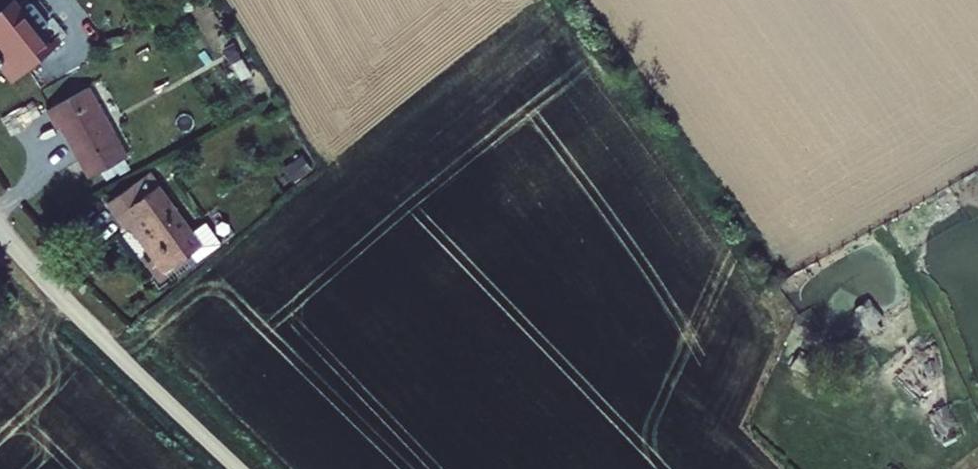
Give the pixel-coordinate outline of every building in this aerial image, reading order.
[(67,56),(44,10),(1,32),(24,77),(67,56)] [(133,166),(96,96),(58,113),(97,184),(133,166)] [(191,233),(170,197),(126,227),(166,283),(191,264),(196,271),(224,253),(206,225),(191,233)]
